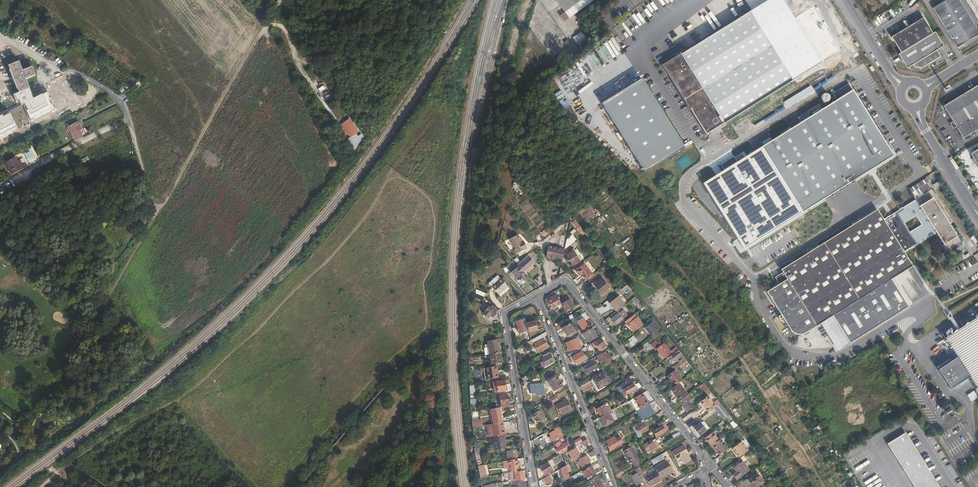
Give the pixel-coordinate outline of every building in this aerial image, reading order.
[(565,12),(562,14),(567,20),(593,0),(555,0),(565,12)] [(884,5),(880,0),(869,0),(867,1),(873,12),(884,5)] [(957,47),(963,43),(977,34),(977,30),(960,0),(945,0),(933,8),(957,47)] [(971,0),(969,0),(977,14),(977,13),(977,11),(971,0)] [(749,12),(663,66),(706,135),(792,81),(749,12)] [(917,21),(908,26),(895,34),(891,36),(894,41),(901,52),(899,53),(907,67),(913,64),(915,67),(917,66),(918,68),(919,67),(920,69),(940,56),(937,50),(944,45),(935,31),(932,33),(923,17),(917,21)] [(19,61),(8,66),(19,93),(30,88),(26,79),(35,76),(32,67),(23,71),(19,61)] [(641,79),(601,103),(645,173),(685,148),(641,79)] [(893,155),(848,83),(829,95),(828,94),(827,94),(826,93),(825,93),(823,93),(822,94),(821,95),(821,97),(821,98),(821,99),(821,100),(822,100),(822,101),(823,101),(824,102),(825,102),(826,102),(827,102),(828,101),(829,100),(829,99),(830,99),(835,96),(837,100),(761,147),(767,158),(772,165),(801,213),(893,155)] [(953,122),(956,127),(963,138),(977,129),(977,85),(944,106),(953,122)] [(19,93),(13,95),(15,102),(19,100),(21,105),(0,116),(0,139),(32,123),(56,111),(46,93),(33,99),(30,88),(19,93)] [(355,149),(361,140),(358,137),(355,134),(358,132),(349,119),(346,122),(341,125),(350,137),(347,139),(354,149),(355,149)] [(77,122),(68,127),(75,142),(83,138),(79,130),(82,129),(80,126),(78,122),(77,122)] [(30,149),(24,152),(30,165),(39,161),(35,151),(32,152),(30,149)] [(764,160),(769,167),(772,165),(767,158),(764,160)] [(17,159),(6,164),(11,175),(28,167),(25,162),(22,164),(20,160),(18,161),(17,159)] [(935,194),(932,189),(920,197),(890,216),(883,220),(904,252),(936,232),(943,245),(940,247),(944,254),(946,253),(947,254),(953,250),(952,249),(956,247),(956,248),(963,244),(962,243),(963,242),(959,235),(958,236),(956,233),(957,232),(953,226),(952,227),(950,224),(952,223),(935,195),(935,194)] [(904,252),(883,220),(877,210),(781,269),(782,272),(775,277),(779,284),(775,287),(779,293),(781,294),(786,302),(786,304),(788,307),(790,308),(795,316),(794,318),(802,330),(803,331),(805,332),(806,332),(832,316),(849,343),(867,333),(867,331),(875,325),(878,326),(880,324),(881,322),(889,317),(892,318),(909,307),(891,279),(912,266),(904,252)] [(585,233),(575,220),(572,222),(583,235),(585,233)] [(526,249),(519,234),(508,240),(515,254),(526,249)] [(571,236),(566,239),(564,248),(565,249),(576,240),(572,235),(571,236)] [(546,257),(562,261),(564,250),(548,246),(546,257)] [(574,251),(566,255),(572,266),(580,261),(574,251)] [(527,255),(517,265),(518,266),(528,256),(527,255)] [(511,273),(512,275),(516,279),(518,280),(519,280),(521,279),(522,278),(522,277),(522,276),(521,275),(534,263),(528,256),(518,266),(510,273),(511,273)] [(518,266),(517,265),(514,262),(509,266),(508,265),(506,267),(509,271),(507,273),(508,275),(510,273),(518,266)] [(582,277),(585,280),(593,274),(585,264),(575,271),(579,276),(580,276),(581,275),(582,277)] [(492,287),(501,279),(498,275),(489,284),(492,287)] [(508,286),(501,278),(501,279),(492,287),(499,295),(508,287),(508,286)] [(602,278),(597,283),(594,285),(598,290),(602,295),(606,292),(605,290),(609,287),(602,278)] [(508,287),(499,295),(500,297),(509,289),(508,287)] [(555,295),(552,297),(552,298),(548,300),(550,304),(549,304),(552,309),(561,304),(555,295)] [(609,303),(616,311),(625,304),(618,296),(609,303)] [(644,307),(635,296),(631,299),(640,310),(644,307)] [(565,311),(570,308),(574,306),(569,299),(561,304),(565,311)] [(483,317),(486,320),(488,318),(490,320),(496,314),(495,313),(497,310),(492,305),(489,308),(489,307),(483,314),(485,315),(483,317)] [(618,313),(611,318),(616,324),(627,315),(621,307),(617,311),(618,313)] [(634,314),(625,321),(627,325),(629,328),(630,328),(634,332),(643,325),(637,317),(634,314)] [(973,320),(969,315),(941,333),(957,357),(937,369),(950,389),(970,377),(977,388),(975,389),(976,391),(974,392),(977,397),(977,317),(973,320)] [(526,323),(524,317),(519,319),(519,321),(516,322),(519,333),(528,331),(526,323)] [(644,328),(651,336),(660,328),(654,320),(644,328)] [(528,331),(529,333),(538,330),(535,321),(526,323),(528,331)] [(570,324),(562,328),(567,336),(574,332),(570,324)] [(591,327),(582,332),(589,342),(597,337),(591,327)] [(632,334),(626,339),(632,347),(638,342),(632,334)] [(531,340),(530,341),(533,345),(534,344),(539,353),(548,348),(541,335),(531,340)] [(576,336),(574,337),(574,338),(573,338),(574,340),(566,343),(567,347),(569,347),(570,351),(577,348),(578,349),(581,347),(579,341),(576,336)] [(600,338),(593,342),(590,344),(592,349),(596,347),(598,349),(599,351),(600,351),(601,351),(607,347),(606,346),(600,338)] [(489,354),(489,355),(500,353),(498,339),(487,341),(487,344),(488,347),(485,348),(484,348),(485,355),(489,354)] [(655,341),(651,344),(654,349),(661,344),(659,341),(657,343),(655,341)] [(664,344),(656,349),(663,358),(671,353),(664,344)] [(673,354),(666,359),(667,360),(671,357),(674,361),(676,360),(677,362),(678,361),(680,362),(673,367),(675,370),(679,367),(681,365),(687,361),(678,350),(673,354)] [(582,351),(572,357),(577,364),(586,359),(582,351)] [(605,351),(596,356),(602,366),(611,361),(609,357),(610,356),(608,352),(607,353),(605,351)] [(543,361),(540,362),(544,369),(555,363),(554,362),(549,352),(542,356),(543,357),(541,357),(543,361)] [(500,353),(489,355),(491,364),(502,362),(501,353),(500,353)] [(594,361),(583,367),(588,376),(589,374),(591,373),(590,371),(597,367),(594,361)] [(486,368),(488,379),(488,380),(498,378),(497,373),(496,371),(498,370),(497,366),(486,368)] [(598,389),(603,386),(609,383),(601,370),(591,376),(593,380),(598,389)] [(683,380),(675,370),(667,376),(675,386),(679,383),(683,380)] [(557,376),(548,381),(554,392),(556,390),(557,392),(560,390),(560,388),(563,386),(557,376)] [(620,384),(623,389),(633,384),(635,382),(636,382),(635,380),(632,382),(629,377),(624,380),(625,382),(620,384)] [(506,391),(504,380),(492,382),(494,393),(497,392),(506,391)] [(604,388),(603,386),(598,389),(593,380),(591,381),(597,392),(604,388)] [(545,393),(543,383),(530,384),(531,392),(536,391),(537,394),(545,393)] [(677,397),(680,401),(688,395),(679,383),(675,386),(670,389),(677,397)] [(704,383),(696,388),(698,391),(701,388),(705,393),(709,390),(704,383)] [(623,389),(619,391),(622,396),(626,394),(626,395),(629,394),(632,399),(633,398),(639,395),(635,388),(633,384),(623,389)] [(670,389),(668,391),(675,399),(677,397),(670,389)] [(633,398),(639,409),(649,404),(642,393),(639,395),(633,398)] [(501,407),(509,405),(508,398),(508,396),(507,395),(506,394),(499,395),(501,407)] [(556,395),(548,400),(549,402),(551,401),(552,403),(558,400),(556,395)] [(684,409),(687,412),(696,405),(695,403),(692,405),(691,404),(689,401),(691,399),(688,395),(680,401),(684,407),(685,408),(684,409)] [(716,407),(708,396),(700,402),(709,412),(714,408),(716,407)] [(563,402),(555,405),(558,415),(570,410),(571,410),(566,398),(562,400),(563,402)] [(601,417),(608,412),(612,411),(609,405),(606,407),(604,404),(593,410),(595,415),(598,413),(601,417)] [(649,404),(640,409),(644,418),(654,412),(651,407),(649,404)] [(729,415),(720,404),(716,407),(714,408),(723,420),(726,418),(729,415)] [(499,407),(490,409),(493,424),(502,422),(499,407)] [(538,424),(546,419),(539,407),(534,410),(536,412),(532,414),(538,424)] [(601,417),(599,418),(604,427),(614,421),(608,412),(601,417)] [(704,421),(701,423),(706,430),(709,428),(704,421)] [(505,433),(503,422),(502,422),(493,424),(490,424),(492,435),(494,435),(494,438),(504,436),(503,433),(505,433)] [(632,428),(638,438),(643,436),(643,435),(642,434),(647,430),(646,427),(647,426),(644,422),(638,425),(632,428)] [(706,430),(701,423),(700,422),(693,428),(700,436),(706,430)] [(655,429),(652,431),(656,437),(668,430),(665,424),(655,429)] [(556,426),(554,428),(555,430),(551,432),(551,431),(549,432),(550,433),(549,433),(553,441),(560,437),(558,435),(561,434),(558,429),(559,429),(559,430),(560,431),(561,431),(560,426),(559,425),(557,427),(556,426)] [(704,438),(711,446),(712,445),(719,440),(715,435),(712,432),(704,438)] [(905,433),(887,444),(914,486),(939,486),(905,433)] [(507,448),(504,436),(494,438),(492,438),(494,445),(489,445),(490,451),(507,448)] [(614,436),(606,441),(608,445),(607,446),(609,451),(623,442),(619,436),(615,438),(614,436)] [(712,445),(719,455),(728,449),(720,439),(719,440),(712,445)] [(561,445),(560,443),(559,442),(555,444),(557,449),(556,449),(559,454),(567,450),(565,447),(569,444),(567,441),(562,444),(561,445)] [(731,447),(725,451),(728,454),(732,451),(736,457),(737,456),(739,458),(748,450),(742,441),(732,448),(731,447)] [(649,442),(644,445),(643,446),(647,453),(650,451),(657,448),(653,442),(650,444),(649,442)] [(632,462),(636,469),(640,466),(642,465),(638,459),(639,458),(632,446),(623,451),(630,463),(632,462)] [(684,446),(672,452),(679,465),(683,462),(684,464),(691,460),(687,454),(688,453),(684,446)] [(576,448),(568,452),(571,458),(570,458),(571,460),(572,461),(576,459),(576,458),(580,456),(579,455),(580,454),(576,448)] [(516,450),(506,451),(507,459),(517,457),(516,450)] [(662,454),(651,460),(653,465),(665,459),(662,454)] [(591,465),(590,461),(589,459),(587,456),(579,459),(580,461),(577,463),(578,467),(581,465),(582,468),(591,465)] [(518,463),(517,459),(508,461),(509,468),(510,473),(519,471),(518,466),(518,463)] [(655,468),(657,471),(660,478),(672,471),(666,461),(655,468)] [(736,472),(740,477),(750,470),(743,461),(733,468),(736,472)] [(548,462),(540,467),(544,475),(553,471),(548,462)] [(482,465),(477,466),(480,478),(487,477),(484,465),(482,465)] [(567,469),(566,465),(560,469),(560,470),(563,478),(561,478),(562,482),(563,481),(570,478),(568,472),(567,469)] [(591,466),(581,471),(582,473),(583,472),(587,479),(590,477),(592,476),(596,474),(591,466)] [(636,469),(635,469),(639,477),(644,474),(640,466),(636,469)] [(525,480),(523,471),(519,471),(510,473),(509,473),(510,481),(516,480),(516,481),(525,480)] [(650,486),(662,480),(660,478),(657,471),(645,477),(650,486)] [(748,479),(753,486),(758,486),(764,482),(757,472),(748,479)] [(630,476),(636,486),(642,483),(636,473),(630,476)] [(549,475),(543,479),(546,485),(551,482),(552,481),(553,481),(549,475)] [(597,476),(587,482),(590,486),(603,486),(597,476)] [(570,478),(563,481),(566,486),(568,486),(572,485),(570,478)]
